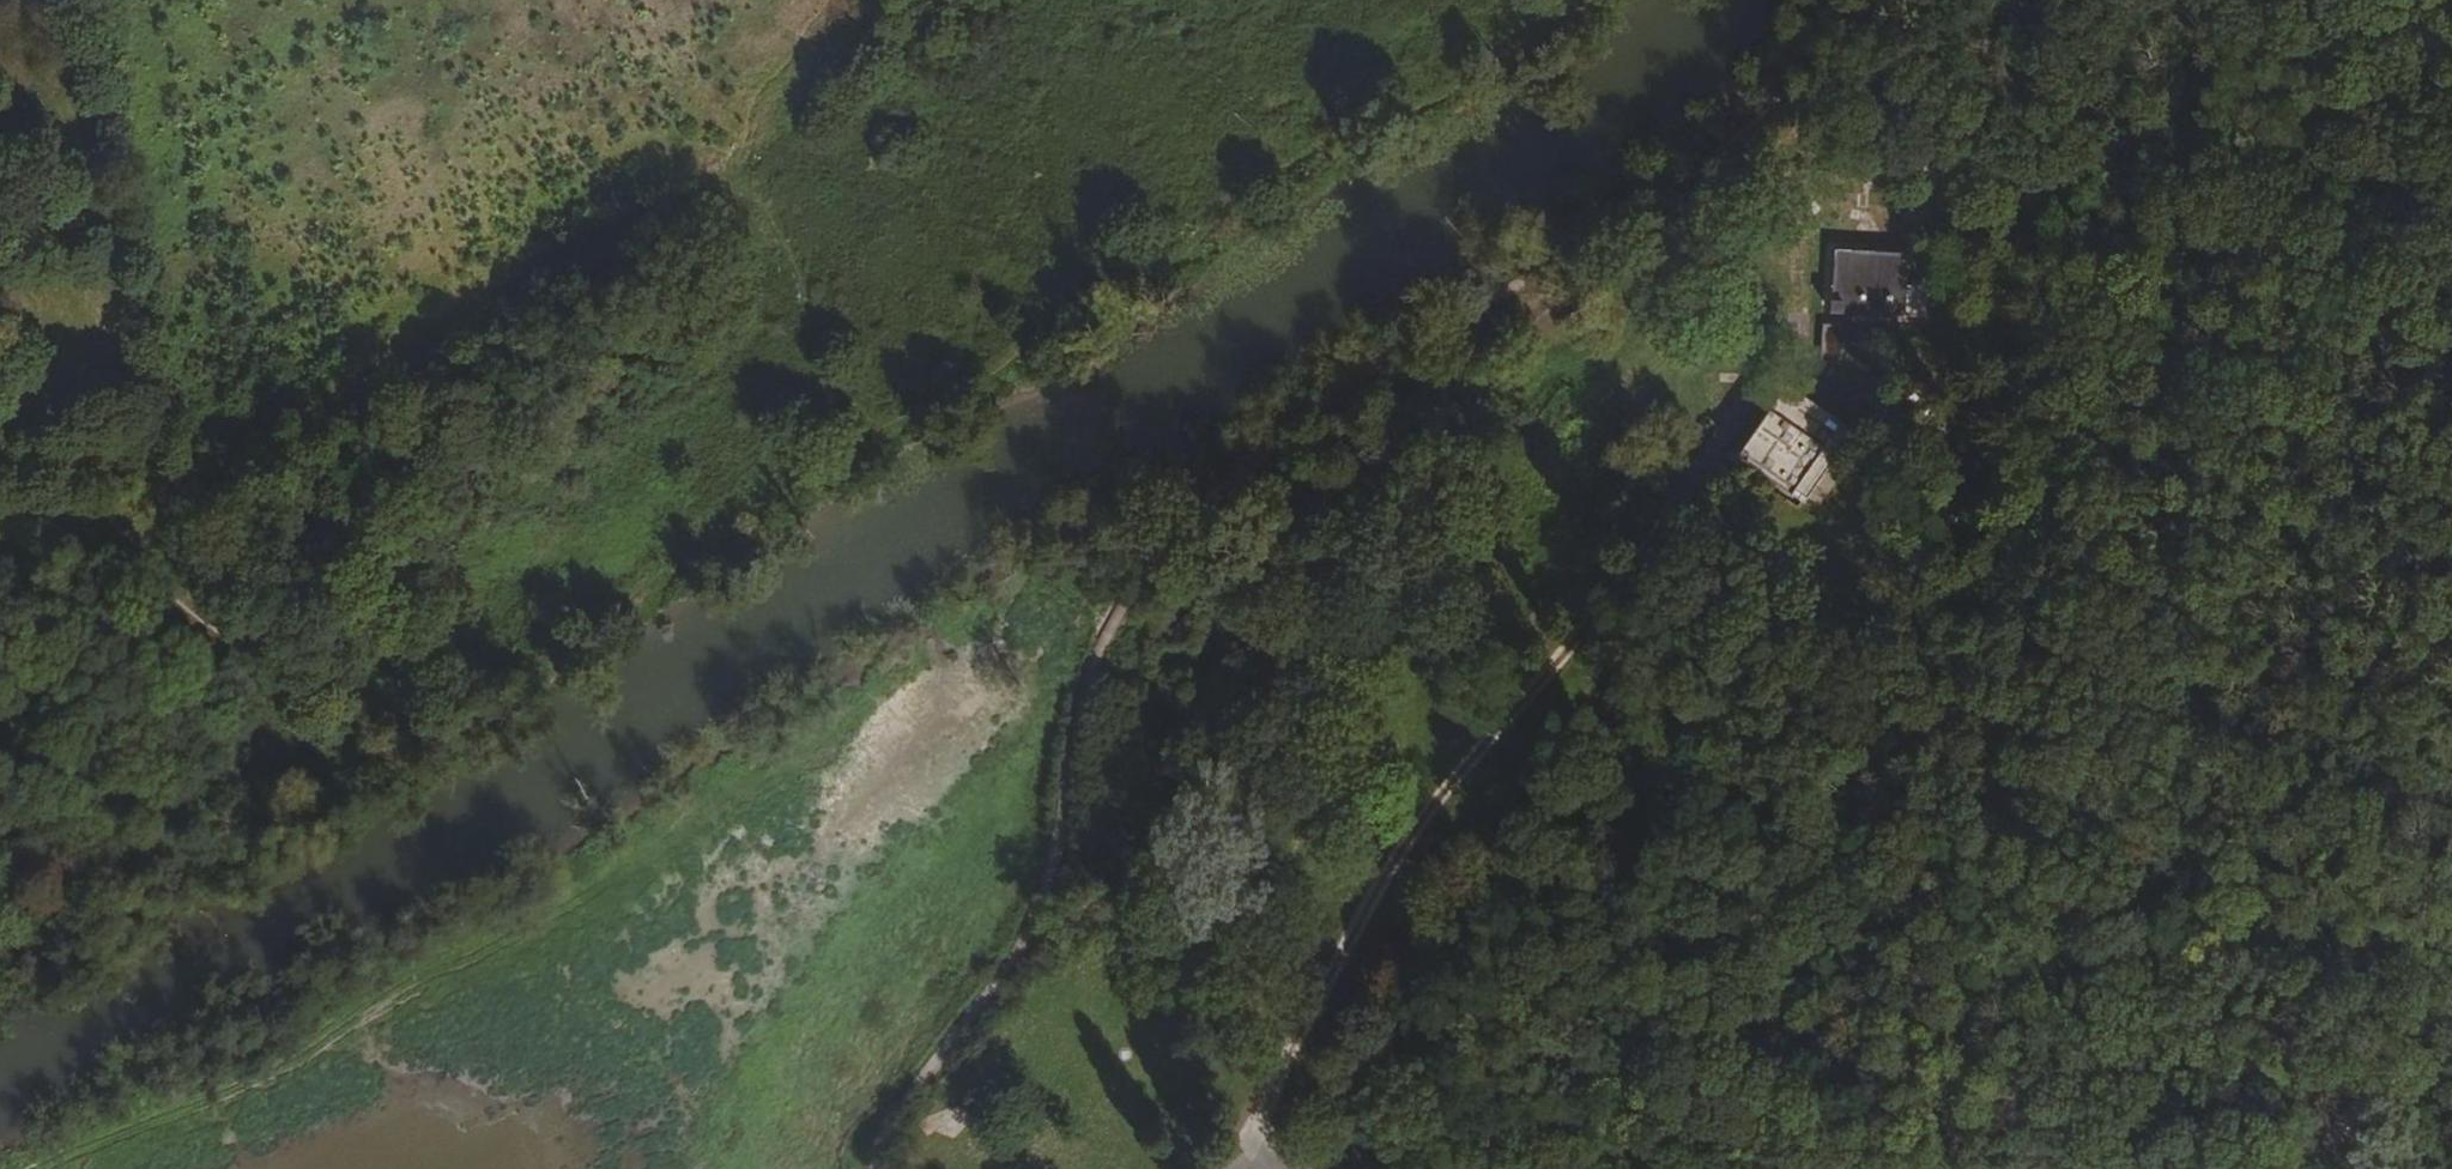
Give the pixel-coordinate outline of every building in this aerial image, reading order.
[(1907,253),(1835,249),(1832,311),(1925,317),(1926,286),(1906,285),(1907,253)] [(1842,325),(1823,324),(1821,361),(1840,362),(1842,325)] [(1730,449),(1793,497),(1843,433),(1780,384),(1730,449)]
